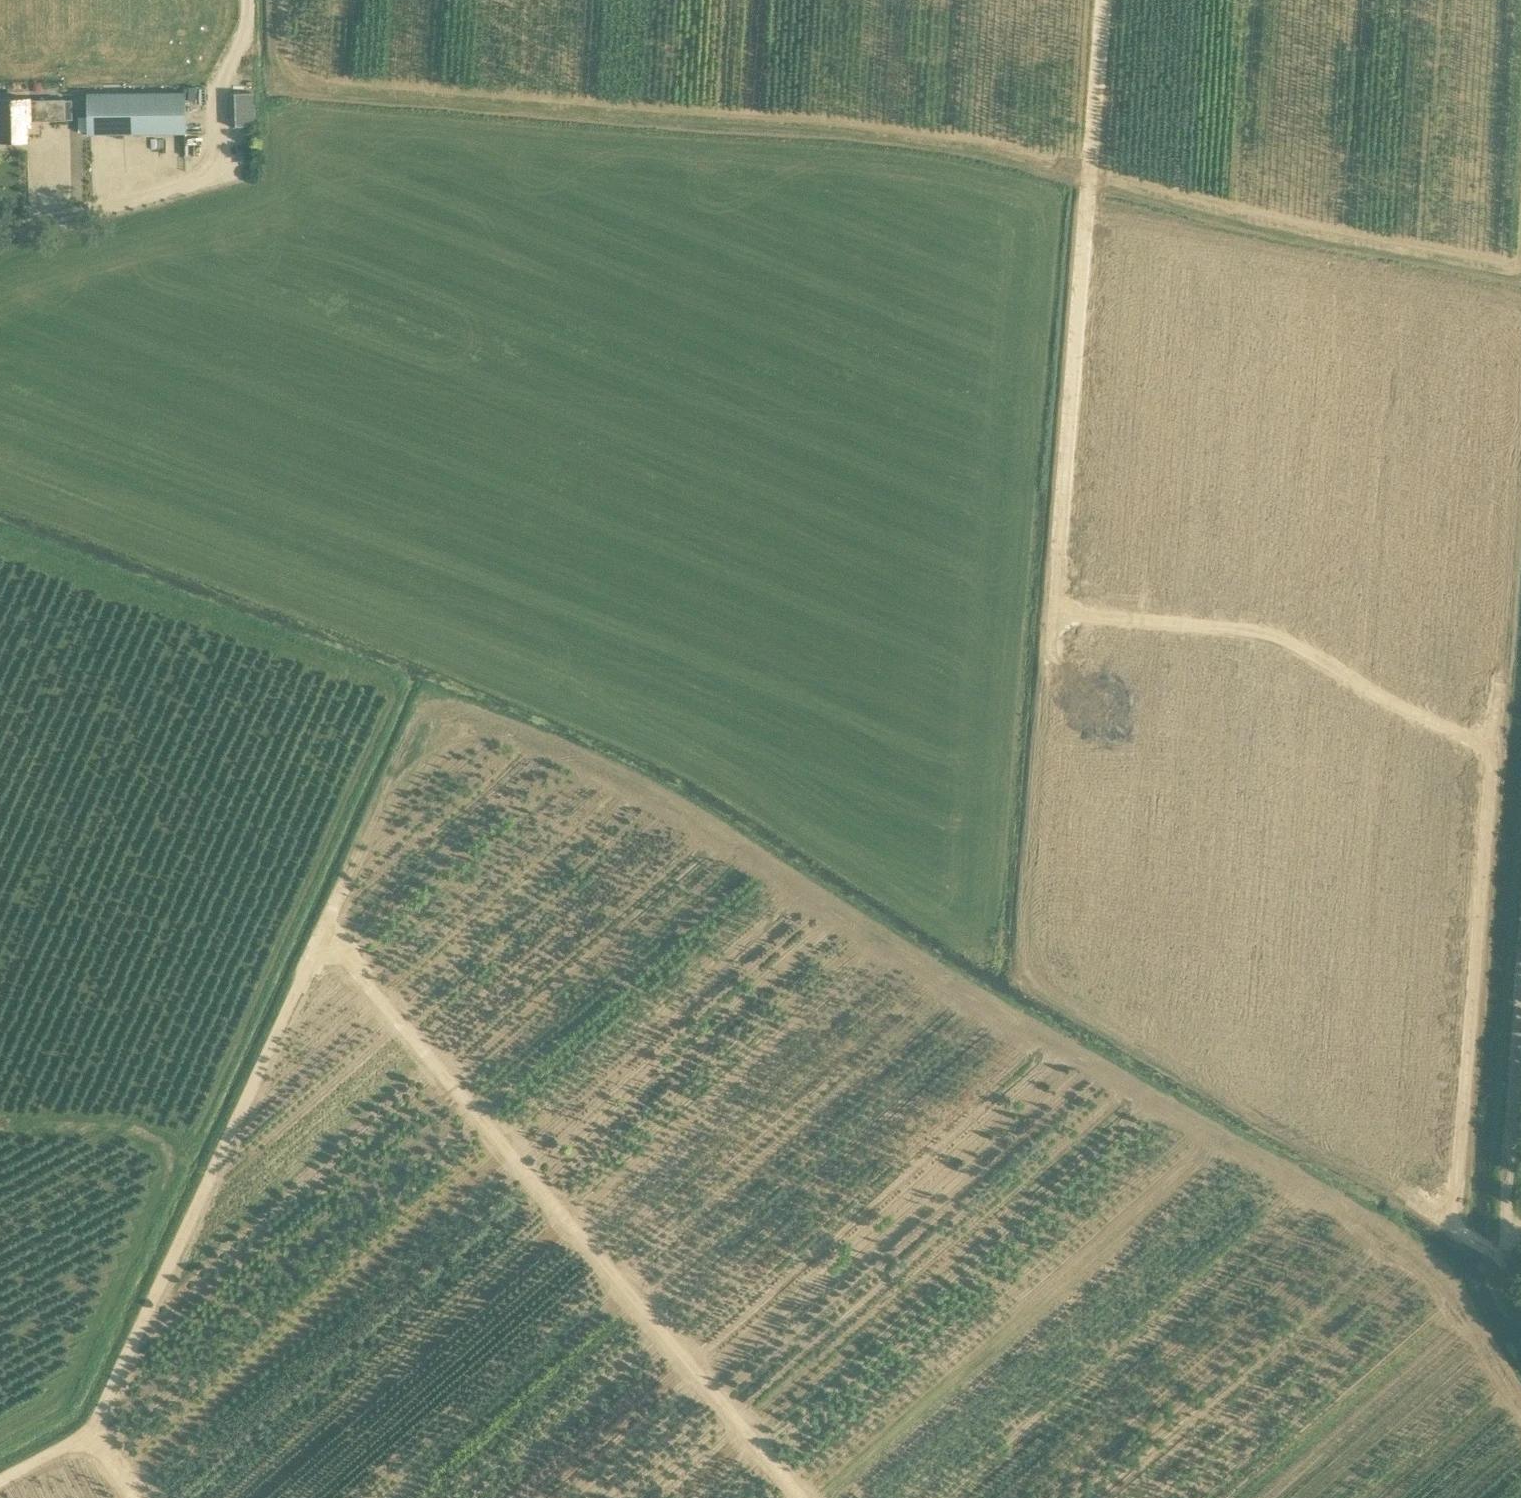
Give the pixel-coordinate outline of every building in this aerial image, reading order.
[(186,133),(185,91),(86,92),(87,134),(186,133)] [(231,93),(232,126),(254,125),(253,92),(231,93)] [(30,120),(65,120),(64,98),(0,99),(0,139),(27,139),(27,121),(30,120)]
